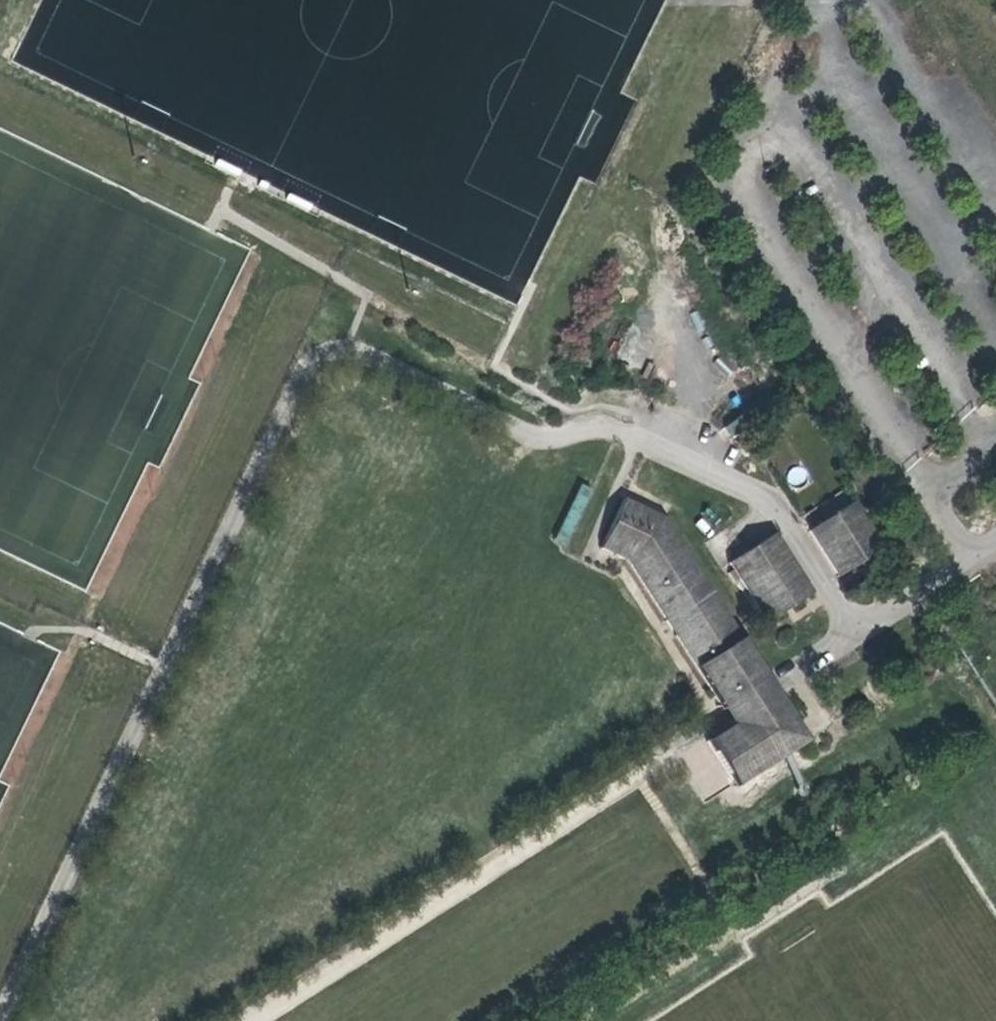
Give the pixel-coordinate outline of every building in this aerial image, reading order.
[(568,547),(592,487),(579,482),(555,542),(568,547)] [(814,532),(845,579),(891,548),(859,501),(814,532)] [(635,564),(719,689),(764,658),(671,521),(626,504),(606,552),(635,564)] [(736,564),(778,627),(822,595),(781,534),(736,564)] [(719,689),(729,702),(774,672),(764,658),(719,689)] [(807,721),(774,672),(729,702),(731,706),(708,721),(740,768),(807,721)]
